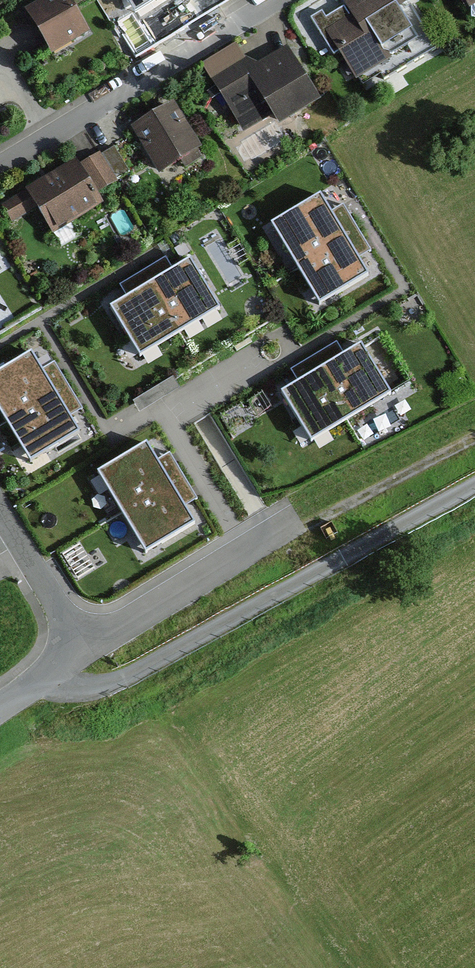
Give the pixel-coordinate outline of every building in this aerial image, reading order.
[(74,0),(37,0),(26,6),(52,54),(92,32),(74,0)] [(130,10),(147,0),(124,0),(130,10)] [(325,30),(357,83),(415,47),(405,30),(417,23),(406,6),(414,1),(413,0),(346,0),(353,12),(325,30)] [(471,14),(474,11),(474,0),(462,0),(471,14)] [(236,42),(199,64),(241,134),(275,114),(283,128),(324,103),(288,44),(251,67),(236,42)] [(175,101),(133,127),(161,174),(204,148),(175,101)] [(100,147),(27,188),(53,234),(106,204),(98,190),(118,179),(100,147)] [(4,200),(15,220),(37,207),(26,187),(4,200)] [(343,237),(320,198),(274,225),(297,264),(343,237)] [(366,275),(343,237),(297,264),(320,302),(366,275)] [(189,264),(151,287),(179,332),(217,309),(189,264)] [(151,287),(114,309),(141,355),(179,332),(151,287)] [(361,348),(323,371),(350,416),(388,394),(361,348)] [(31,356),(0,375),(0,410),(8,422),(54,394),(31,356)] [(323,371),(285,393),(312,439),(350,416),(323,371)] [(77,432),(54,394),(8,422),(31,460),(77,432)] [(169,485),(146,448),(101,475),(123,512),(169,485)] [(192,523),(169,485),(123,512),(146,550),(192,523)]
